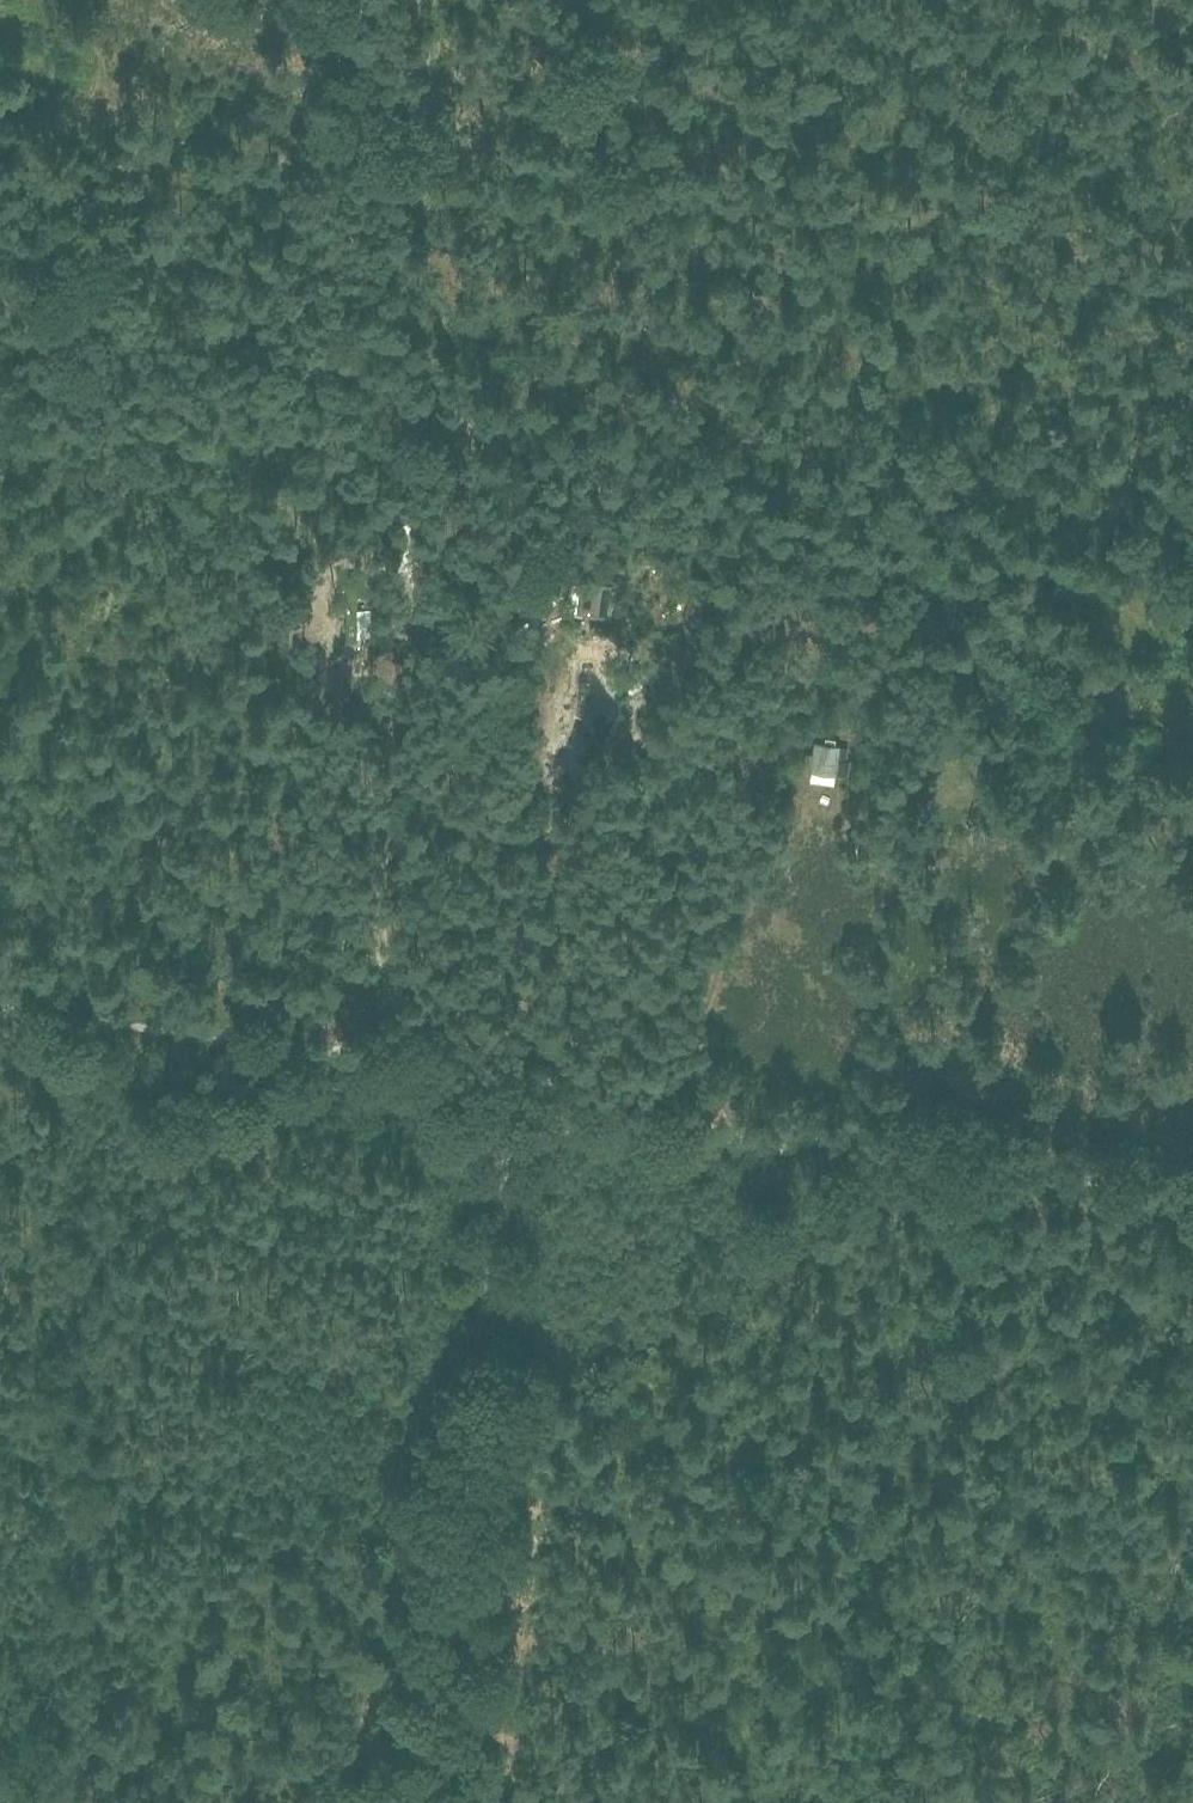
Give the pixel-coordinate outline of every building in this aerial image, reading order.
[(576,612),(612,617),(616,583),(596,581),(580,579),(576,612)] [(1192,611),(1192,586),(1185,584),(1180,608),(1192,611)] [(839,745),(814,742),(809,779),(835,782),(836,774),(839,745)]
